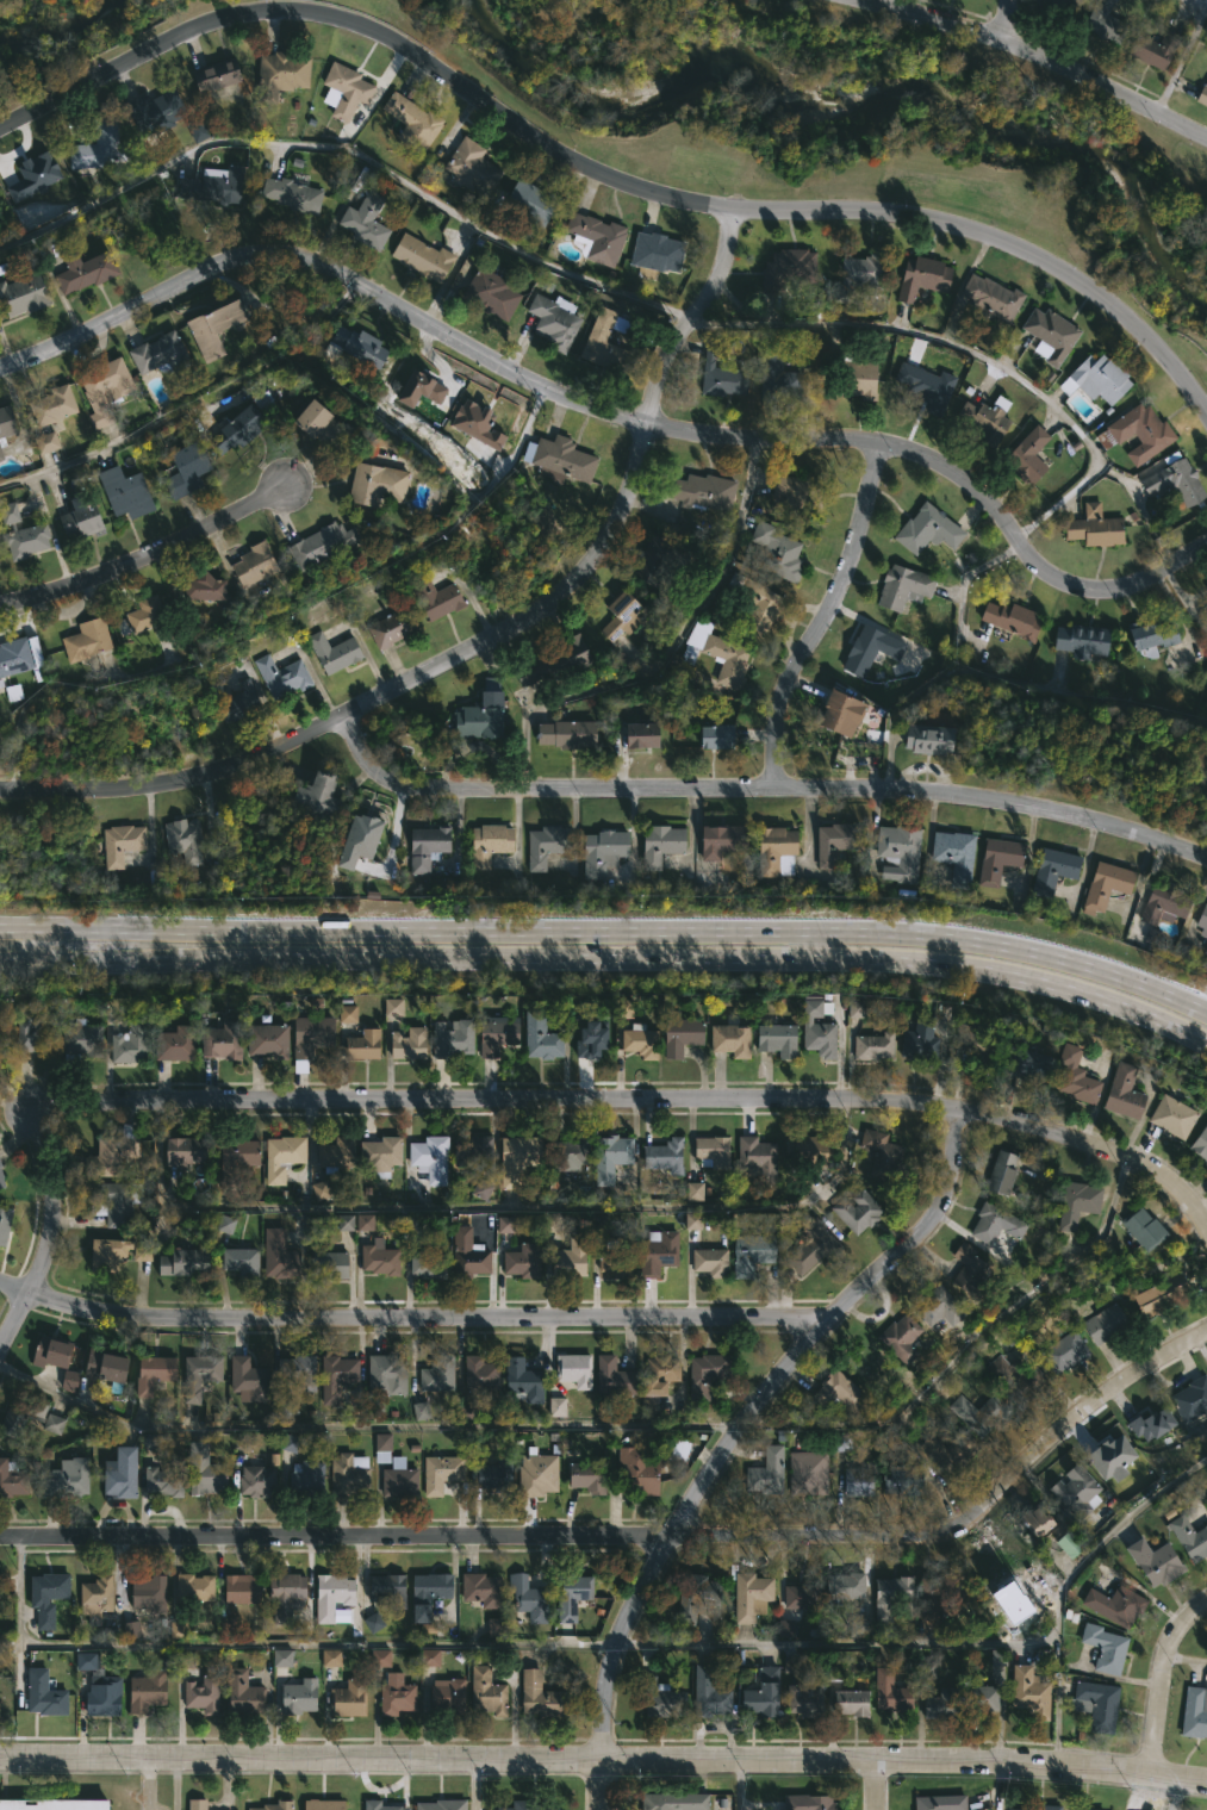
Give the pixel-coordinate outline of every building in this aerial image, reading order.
[(1080,27),(1093,0),(1112,0),(1105,13),(1125,23),(1114,43),(1102,37),(1101,41),(1090,36),(1091,33),(1080,27)] [(1177,37),(1159,70),(1124,51),(1134,32),(1146,38),(1149,32),(1158,37),(1163,29),(1177,37)] [(298,51),(297,56),(315,58),(313,88),(295,87),(295,89),(268,88),(268,83),(262,82),(263,54),(278,54),(278,50),(298,51)] [(213,91),(204,94),(195,70),(239,56),(248,80),(213,91)] [(380,86),(372,104),(362,100),(351,124),(332,114),(336,106),(325,100),(332,85),(326,82),(337,60),(367,74),(365,77),(380,86)] [(1206,77),(1206,78),(1206,108),(1192,100),(1200,85),(1202,86),(1206,77)] [(178,88),(189,113),(175,120),(178,124),(149,138),(131,101),(150,92),(151,94),(156,92),(158,98),(178,88)] [(410,98),(429,112),(433,108),(449,119),(446,124),(447,125),(424,156),(404,141),(413,127),(385,108),(398,89),(410,98)] [(124,164),(71,167),(70,144),(97,143),(95,119),(122,117),(124,164)] [(193,145),(210,137),(201,117),(184,126),(193,145)] [(505,172),(487,195),(475,187),(473,191),(458,179),(459,175),(447,166),(468,135),(490,150),(484,156),(505,172)] [(62,182),(50,151),(16,164),(22,179),(5,186),(12,202),(62,182)] [(247,166),(244,203),(180,198),(182,178),(205,181),(206,168),(229,169),(229,164),(247,166)] [(312,176),(310,186),(325,189),(319,216),(261,201),(267,178),(282,181),(282,176),(290,179),(292,172),(312,176)] [(528,181),(548,192),(549,191),(561,197),(560,199),(562,200),(547,230),(505,207),(521,178),(528,181)] [(388,198),(375,219),(393,231),(380,253),(353,236),(355,232),(341,223),(351,205),(359,210),(372,188),(388,198)] [(587,216),(589,214),(611,226),(614,222),(629,228),(628,232),(630,234),(616,269),(586,257),(580,248),(574,243),(577,235),(566,230),(574,211),(587,216)] [(440,251),(443,247),(459,255),(442,282),(422,270),(421,272),(411,267),(410,268),(391,257),(406,231),(440,251)] [(668,235),(668,238),(689,243),(680,275),(634,265),(641,232),(654,236),(654,232),(668,235)] [(116,249),(126,272),(98,285),(95,281),(66,294),(57,276),(73,269),(68,259),(82,251),(87,262),(116,249)] [(807,249),(807,253),(815,253),(815,268),(796,268),(796,282),(780,282),(780,293),(760,292),(760,268),(764,268),(765,261),(771,261),(771,251),(779,251),(779,249),(807,249)] [(884,250),(883,291),(852,288),(851,303),(832,301),(833,282),(839,282),(840,257),(864,259),(864,256),(867,256),(867,250),(884,250)] [(910,255),(941,262),(940,265),(948,267),(942,293),(914,286),(909,305),(892,300),(903,256),(909,259),(910,255)] [(525,296),(510,323),(491,312),(490,315),(475,307),(478,304),(465,297),(483,265),(514,284),(511,288),(525,296)] [(6,304),(0,306),(0,284),(10,280),(11,284),(43,272),(55,304),(30,313),(29,312),(12,318),(6,304)] [(971,275),(978,279),(979,275),(1008,292),(1010,288),(1022,294),(1006,324),(968,301),(970,298),(958,291),(968,273),(971,275)] [(585,319),(567,354),(553,347),(555,343),(548,340),(550,335),(536,328),(542,317),(529,311),(539,293),(585,319)] [(244,299),(254,318),(223,334),(232,354),(211,365),(191,322),(211,312),(212,315),(244,299)] [(628,323),(623,334),(611,329),(605,341),(633,353),(627,366),(599,354),(595,366),(578,359),(601,306),(629,321),(628,323)] [(1031,307),(1040,315),(1044,309),(1053,316),(1052,318),(1076,334),(1066,347),(1069,348),(1065,353),(1064,352),(1053,368),(1041,361),(1044,357),(1033,350),(1038,341),(1018,328),(1031,307)] [(344,324),(354,331),(355,328),(363,334),(366,330),(386,342),(384,346),(396,353),(382,373),(332,342),(344,324)] [(180,328),(198,362),(176,373),(175,371),(172,373),(167,373),(160,367),(143,375),(131,352),(150,342),(151,344),(180,328)] [(745,371),(744,397),(704,393),(708,340),(722,341),(721,356),(729,357),(728,369),(745,371)] [(782,361),(780,375),(763,374),(764,365),(758,365),(760,343),(783,346),(782,361)] [(1094,348),(1103,359),(1107,356),(1125,375),(1122,378),(1130,385),(1106,406),(1096,396),(1089,402),(1076,386),(1064,397),(1056,386),(1065,377),(1064,375),(1094,348)] [(858,350),(857,362),(873,362),(872,402),(857,402),(857,394),(825,393),(826,360),(834,360),(834,350),(858,350)] [(102,428),(97,430),(91,415),(95,412),(80,377),(123,356),(137,388),(124,394),(126,400),(111,406),(118,421),(102,428)] [(908,366),(935,377),(938,371),(954,378),(938,417),(921,411),(925,403),(908,397),(910,392),(903,390),(904,386),(891,380),(898,361),(908,366)] [(412,409),(419,395),(439,405),(448,389),(412,369),(396,400),(412,409)] [(48,425),(39,428),(31,402),(54,394),(52,388),(70,382),(80,412),(48,425)] [(257,425),(222,455),(210,440),(255,403),(253,398),(270,388),(279,408),(267,412),(269,416),(257,425)] [(1008,403),(1001,415),(1009,419),(995,443),(952,416),(962,400),(973,408),(977,402),(988,408),(996,394),(1008,403)] [(340,416),(317,441),(298,423),(321,398),(340,416)] [(505,437),(486,426),(493,413),(463,398),(449,425),(498,451),(505,437)] [(1136,403),(1139,409),(1145,405),(1157,422),(1159,419),(1174,438),(1133,468),(1122,454),(1137,443),(1130,434),(1115,444),(1102,427),(1136,403)] [(20,433),(0,438),(0,409),(13,405),(20,433)] [(1043,469),(1029,484),(1001,456),(1032,424),(1046,437),(1029,454),(1044,468),(1043,469)] [(1104,449),(1114,443),(1105,429),(1095,436),(1104,449)] [(574,442),(578,443),(577,449),(601,458),(592,484),(533,464),(534,459),(525,456),(531,440),(540,443),(542,437),(555,442),(559,434),(575,438),(574,442)] [(178,500),(176,500),(163,471),(178,464),(173,454),(203,440),(217,468),(203,475),(207,485),(178,500)] [(1181,456),(1194,477),(1193,478),(1202,496),(1182,508),(1171,490),(1165,493),(1162,486),(1146,495),(1138,479),(1153,469),(1155,472),(1181,456)] [(362,461),(417,474),(413,491),(397,487),(396,495),(386,492),(382,508),(350,500),(361,461),(362,461)] [(122,465),(126,479),(143,472),(157,509),(129,520),(126,514),(116,517),(100,473),(122,465)] [(689,474),(701,478),(702,475),(732,484),(723,512),(705,506),(704,510),(678,505),(679,499),(668,497),(674,477),(688,481),(689,474)] [(815,478),(817,515),(788,515),(788,495),(770,493),(770,477),(815,478)] [(922,500),(963,533),(952,547),(940,536),(934,543),(926,537),(912,555),(890,539),(904,518),(907,521),(922,500)] [(1100,500),(1101,518),(1122,517),(1124,545),(1083,546),(1083,539),(1064,540),(1063,520),(1083,518),(1083,502),(1100,500)] [(99,502),(108,527),(85,536),(83,531),(68,537),(60,516),(99,502)] [(800,567),(792,584),(749,565),(747,558),(753,543),(746,540),(755,520),(776,528),(774,533),(801,543),(794,558),(800,561),(797,567),(800,567)] [(336,521),(338,525),(344,522),(348,531),(359,527),(368,547),(303,578),(287,546),(322,530),(321,528),(336,521)] [(51,547),(27,554),(29,559),(13,562),(10,547),(6,548),(2,535),(49,523),(52,539),(50,539),(51,547)] [(688,554),(682,566),(671,561),(658,589),(634,578),(654,534),(689,551),(688,554)] [(273,577),(268,579),(267,578),(248,590),(231,561),(251,549),(250,547),(266,537),(285,570),(273,577)] [(888,564),(933,579),(926,597),(920,595),(916,603),(902,597),(895,614),(873,605),(882,581),(878,580),(883,568),(886,570),(888,564)] [(207,571),(218,580),(230,580),(230,602),(186,601),(187,579),(197,579),(207,571)] [(772,614),(761,634),(740,623),(746,610),(736,605),(739,599),(723,592),(732,573),(779,597),(772,614)] [(430,579),(436,591),(456,581),(468,607),(458,612),(456,610),(431,622),(415,587),(430,579)] [(640,627),(630,635),(627,632),(614,643),(602,632),(618,615),(610,607),(629,589),(647,607),(639,615),(645,622),(640,627)] [(155,626),(135,633),(127,614),(142,609),(138,602),(158,595),(168,622),(155,626)] [(983,602),(997,608),(998,604),(1006,607),(1007,603),(1032,614),(1031,616),(1040,620),(1029,643),(1018,639),(1018,636),(976,620),(983,602)] [(381,652),(368,627),(410,605),(423,630),(381,652)] [(85,659),(70,664),(62,639),(82,633),(79,624),(105,616),(116,649),(85,659)] [(1170,617),(1178,642),(1155,651),(1157,658),(1150,659),(1138,654),(1136,649),(1131,652),(1124,629),(1126,629),(1124,624),(1134,621),(1136,626),(1170,617)] [(744,663),(747,664),(738,690),(715,682),(721,665),(717,663),(713,676),(692,667),(693,664),(680,658),(686,643),(684,642),(697,618),(713,624),(709,634),(748,649),(744,663)] [(1103,628),(1101,655),(1050,649),(1052,627),(1064,628),(1065,623),(1103,628)] [(897,655),(894,661),(883,657),(878,667),(867,663),(860,678),(838,668),(859,624),(902,645),(897,655)] [(322,630),(331,648),(355,635),(366,655),(328,677),(306,637),(322,630)] [(597,665),(550,686),(547,679),(527,688),(517,666),(583,634),(597,665)] [(37,667),(0,677),(0,646),(29,637),(37,667)] [(270,654),(278,668),(301,657),(316,684),(298,693),(297,689),(274,701),(255,660),(270,654)] [(250,677),(265,710),(235,722),(235,720),(226,723),(211,685),(224,679),(231,697),(244,691),(241,682),(250,677)] [(510,691),(508,739),(449,736),(450,713),(463,713),(463,707),(483,708),(483,691),(485,691),(486,677),(502,678),(502,691),(510,691)] [(857,720),(847,738),(814,724),(820,708),(816,707),(823,689),(863,703),(857,720)] [(598,746),(580,746),(580,749),(564,749),(564,746),(541,746),(541,724),(556,724),(556,722),(598,722),(598,746)] [(616,747),(615,724),(655,724),(655,747),(616,747)] [(947,728),(945,751),(938,751),(937,755),(904,753),(906,748),(898,748),(900,724),(947,728)] [(729,744),(729,749),(703,749),(703,747),(693,747),(693,728),(704,728),(704,726),(729,726),(729,744)] [(343,779),(336,798),(348,803),(340,822),(294,804),(303,786),(307,788),(309,784),(317,788),(323,771),(343,779)] [(352,813),(338,866),(353,870),(356,856),(373,860),(382,821),(352,813)] [(189,819),(189,823),(193,820),(199,820),(201,822),(205,864),(186,866),(185,852),(169,853),(166,823),(174,823),(174,821),(189,819)] [(833,869),(814,870),(813,828),(827,827),(827,825),(857,823),(858,850),(832,851),(833,869)] [(135,826),(135,827),(148,827),(149,851),(124,852),(124,870),(106,870),(105,829),(111,829),(111,827),(135,826)] [(509,826),(509,829),(516,829),(516,853),(492,853),(492,871),(477,870),(477,828),(483,828),(483,826),(509,826)] [(716,862),(698,862),(698,826),(744,826),(744,852),(716,852),(716,862)] [(455,827),(455,853),(443,852),(442,859),(435,859),(435,853),(433,853),(433,875),(412,873),(415,829),(442,831),(442,827),(455,827)] [(561,827),(561,831),(575,831),(575,853),(548,853),(549,872),(531,873),(530,831),(543,831),(543,827),(561,827)] [(779,827),(779,832),(792,832),(792,856),(790,856),(791,876),(755,878),(754,829),(779,827)] [(916,829),(913,884),(892,883),(895,858),(872,857),(875,827),(916,829)] [(668,828),(668,829),(685,831),(684,854),(658,853),(658,870),(641,870),(642,828),(668,828)] [(628,833),(627,857),(617,857),(616,866),(604,866),(604,881),(580,878),(583,835),(595,835),(595,831),(628,833)] [(934,833),(971,835),(965,891),(946,889),(950,864),(927,862),(931,832),(934,833)] [(1021,845),(1018,867),(996,865),(993,889),(975,887),(981,839),(1021,845)] [(1078,857),(1072,881),(1053,876),(1049,900),(1027,895),(1038,848),(1078,857)] [(1132,872),(1125,896),(1107,890),(1099,914),(1091,912),(1090,916),(1080,913),(1081,908),(1080,907),(1094,860),(1132,872)] [(1153,884),(1159,887),(1161,884),(1177,891),(1176,895),(1188,898),(1178,920),(1171,916),(1168,923),(1155,918),(1151,927),(1136,920),(1151,883),(1153,884)] [(1205,906),(1206,907),(1206,940),(1201,938),(1203,931),(1192,926),(1202,904),(1205,906)] [(402,999),(384,999),(384,1017),(402,1017),(402,999)] [(817,1015),(817,1024),(830,1024),(832,1058),(819,1059),(819,1056),(814,1056),(813,1050),(800,1050),(797,1001),(816,1000),(817,1015)] [(863,1018),(864,1002),(848,1001),(848,1018),(863,1018)] [(340,1023),(356,1023),(356,1006),(339,1006),(340,1023)] [(39,1020),(38,1046),(36,1046),(36,1051),(23,1051),(25,1007),(38,1008),(38,1020),(39,1020)] [(548,1021),(548,1032),(566,1032),(566,1056),(554,1056),(554,1058),(542,1058),(542,1056),(534,1056),(534,1009),(548,1009),(548,1021)] [(679,1009),(679,1016),(701,1016),(701,1045),(680,1045),(680,1059),(662,1059),(662,1019),(666,1019),(666,1009),(679,1009)] [(315,1059),(301,1059),(300,1016),(340,1015),(340,1041),(315,1041),(315,1059)] [(130,1062),(114,1062),(114,1033),(122,1034),(122,1031),(130,1031),(130,1016),(147,1016),(147,1058),(137,1058),(137,1062),(130,1062)] [(478,1016),(479,1051),(459,1052),(459,1033),(452,1034),(450,1018),(478,1016)] [(87,1025),(104,1026),(102,1050),(68,1049),(68,1025),(75,1025),(75,1018),(87,1019),(87,1025)] [(931,1031),(929,1037),(938,1038),(935,1061),(898,1057),(901,1031),(912,1032),(913,1019),(932,1020),(931,1031)] [(245,1020),(244,1057),(205,1056),(206,1027),(228,1027),(228,1020),(245,1020)] [(523,1021),(522,1041),(502,1040),(500,1057),(483,1057),(484,1020),(523,1021)] [(293,1024),(292,1055),(251,1053),(253,1022),(293,1024)] [(642,1022),(642,1028),(655,1028),(654,1059),(641,1059),(641,1055),(635,1055),(635,1050),(620,1050),(620,1028),(628,1028),(628,1022),(642,1022)] [(577,1058),(599,1058),(599,1049),(607,1050),(607,1025),(585,1024),(585,1030),(577,1029),(577,1058)] [(198,1026),(197,1061),(157,1058),(160,1025),(198,1026)] [(745,1025),(746,1059),(729,1059),(729,1052),(707,1052),(707,1026),(745,1025)] [(365,1058),(353,1058),(353,1035),(367,1035),(367,1026),(384,1027),(384,1058),(365,1058)] [(430,1026),(429,1058),(396,1057),(397,1030),(406,1030),(406,1035),(413,1035),(413,1026),(430,1026)] [(791,1026),(791,1058),(774,1058),(774,1050),(753,1050),(753,1026),(791,1026)] [(983,1030),(979,1055),(948,1052),(951,1026),(983,1030)] [(854,1059),(852,1059),(853,1034),(881,1034),(881,1031),(891,1031),(891,1057),(854,1059)] [(1099,1083),(1091,1102),(1066,1094),(1068,1091),(1056,1088),(1063,1064),(1056,1062),(1063,1041),(1080,1047),(1074,1065),(1083,1069),(1081,1074),(1100,1081),(1099,1083)] [(1049,1055),(1041,1084),(1007,1076),(1004,1086),(994,1083),(1002,1044),(1049,1055)] [(1143,1095),(1134,1118),(1100,1106),(1114,1061),(1134,1068),(1126,1089),(1143,1095)] [(1195,1113),(1180,1140),(1145,1121),(1161,1093),(1195,1113)] [(1181,1153),(1206,1115),(1206,1171),(1181,1153)] [(139,1138),(138,1157),(123,1157),(123,1176),(92,1175),(93,1155),(99,1155),(100,1138),(124,1138),(124,1124),(138,1124),(137,1138),(139,1138)] [(906,1165),(902,1184),(864,1176),(870,1151),(856,1147),(860,1127),(884,1133),(883,1142),(901,1145),(896,1163),(906,1165)] [(467,1165),(455,1164),(455,1139),(466,1139),(466,1134),(490,1134),(490,1161),(467,1159),(467,1165)] [(753,1138),(753,1142),(772,1142),(772,1183),(733,1182),(733,1134),(753,1136),(753,1138)] [(800,1164),(785,1164),(785,1139),(792,1139),(792,1134),(825,1134),(825,1164),(800,1164)] [(338,1165),(338,1174),(325,1174),(325,1165),(319,1165),(319,1144),(337,1144),(338,1136),(356,1136),(356,1167),(338,1165)] [(392,1170),(392,1178),(378,1178),(378,1170),(362,1170),(362,1142),(385,1142),(385,1136),(405,1136),(405,1170),(392,1170)] [(449,1149),(449,1186),(430,1186),(430,1173),(419,1173),(419,1164),(412,1164),(412,1142),(428,1142),(428,1136),(452,1136),(452,1149),(449,1149)] [(617,1183),(598,1183),(597,1137),(636,1136),(636,1163),(617,1163),(617,1183)] [(686,1136),(685,1176),(671,1175),(671,1168),(647,1168),(647,1145),(667,1145),(667,1140),(673,1140),(673,1136),(686,1136)] [(711,1158),(711,1164),(697,1164),(697,1137),(727,1136),(726,1159),(711,1158)] [(173,1165),(172,1165),(172,1137),(213,1137),(213,1165),(173,1165)] [(287,1186),(269,1184),(269,1138),(309,1137),(307,1162),(292,1162),(292,1171),(287,1171),(287,1186)] [(516,1188),(503,1188),(503,1137),(542,1137),(542,1161),(523,1161),(523,1188),(516,1188)] [(236,1183),(225,1183),(225,1138),(265,1138),(265,1164),(244,1164),(244,1183),(236,1183)] [(589,1140),(589,1162),(579,1162),(579,1170),(556,1170),(555,1157),(547,1157),(547,1140),(589,1140)] [(1014,1170),(1007,1195),(983,1189),(995,1147),(1015,1153),(1010,1169),(1014,1170)] [(12,1184),(0,1189),(0,1150),(6,1165),(4,1165),(12,1184)] [(493,1183),(476,1178),(471,1196),(487,1201),(493,1183)] [(333,1197),(330,1180),(311,1184),(314,1201),(333,1197)] [(1095,1194),(1091,1213),(1074,1209),(1069,1232),(1052,1229),(1060,1180),(1096,1188),(1095,1194)] [(144,1200),(143,1202),(135,1201),(133,1227),(108,1227),(108,1214),(91,1214),(92,1182),(144,1183),(144,1200)] [(686,1200),(702,1200),(702,1182),(686,1182),(686,1200)] [(858,1187),(878,1209),(872,1214),(875,1218),(852,1236),(826,1207),(839,1195),(848,1207),(853,1203),(846,1196),(858,1187)] [(1025,1226),(1016,1239),(1001,1231),(1002,1229),(1000,1227),(989,1245),(970,1234),(979,1217),(975,1214),(983,1199),(1026,1224),(1025,1226)] [(1134,1203),(1145,1218),(1147,1215),(1162,1233),(1139,1252),(1113,1220),(1134,1203)] [(8,1248),(0,1246),(0,1205),(17,1209),(8,1248)] [(559,1213),(539,1214),(540,1233),(560,1232),(559,1213)] [(684,1229),(700,1229),(700,1213),(685,1213),(684,1229)] [(215,1230),(231,1235),(236,1219),(220,1215),(215,1230)] [(352,1231),(353,1216),(338,1215),(338,1231),(352,1231)] [(838,1249),(826,1261),(819,1255),(797,1276),(782,1261),(804,1237),(797,1231),(811,1215),(834,1242),(832,1243),(838,1249)] [(514,1217),(496,1217),(497,1233),(514,1233),(514,1217)] [(474,1227),(474,1249),(492,1249),(492,1274),(456,1275),(455,1226),(474,1227)] [(301,1249),(301,1276),(269,1275),(269,1270),(257,1270),(257,1279),(242,1279),(242,1270),(226,1270),(228,1249),(267,1250),(268,1227),(287,1227),(287,1249),(301,1249)] [(648,1265),(639,1265),(639,1240),(646,1240),(646,1231),(677,1231),(677,1265),(648,1265)] [(748,1277),(734,1277),(734,1236),(774,1234),(776,1259),(748,1259),(748,1277)] [(385,1237),(385,1248),(403,1249),(402,1273),(373,1273),(373,1269),(363,1269),(363,1245),(374,1245),(374,1237),(385,1237)] [(554,1274),(550,1274),(550,1249),(568,1249),(568,1237),(585,1237),(585,1274),(554,1274)] [(135,1240),(135,1249),(130,1249),(129,1256),(120,1256),(119,1273),(92,1270),(94,1238),(135,1240)] [(982,1289),(973,1301),(947,1280),(960,1263),(951,1256),(963,1239),(976,1250),(972,1255),(987,1265),(973,1282),(982,1289)] [(618,1240),(618,1249),(635,1248),(636,1270),(602,1271),(601,1249),(608,1249),(606,1242),(618,1240)] [(542,1242),(542,1276),(523,1276),(523,1274),(505,1274),(506,1251),(522,1251),(522,1242),(542,1242)] [(212,1249),(212,1275),(175,1275),(175,1273),(162,1271),(163,1255),(176,1256),(176,1248),(212,1249)] [(724,1249),(724,1274),(708,1274),(708,1270),(693,1270),(693,1249),(724,1249)] [(431,1251),(431,1254),(449,1254),(449,1279),(422,1279),(422,1275),(412,1275),(412,1250),(431,1251)] [(318,1280),(317,1280),(316,1252),(351,1252),(351,1280),(318,1280)] [(1182,1281),(1188,1290),(1174,1298),(1176,1301),(1141,1320),(1127,1296),(1156,1281),(1157,1283),(1177,1271),(1182,1281)] [(962,1313),(946,1326),(939,1315),(927,1325),(912,1310),(938,1283),(963,1311),(962,1313)] [(1113,1302),(1126,1326),(1093,1345),(1080,1323),(1091,1315),(1090,1314),(1113,1302)] [(904,1313),(920,1329),(906,1343),(914,1351),(901,1364),(875,1337),(892,1320),(895,1323),(904,1313)] [(1080,1360),(1052,1375),(1038,1352),(1072,1329),(1088,1354),(1080,1360)] [(76,1343),(70,1369),(46,1362),(45,1367),(35,1364),(43,1333),(76,1343)] [(135,1357),(129,1383),(124,1382),(120,1394),(111,1392),(114,1380),(104,1377),(104,1381),(86,1376),(93,1346),(135,1357)] [(615,1357),(614,1370),(636,1370),(636,1394),(596,1394),(597,1354),(615,1355),(615,1357)] [(672,1354),(672,1357),(683,1358),(683,1381),(673,1380),(673,1395),(660,1395),(660,1410),(642,1410),(643,1379),(647,1379),(647,1357),(655,1357),(655,1354),(672,1354)] [(728,1355),(728,1358),(736,1358),(735,1385),(686,1383),(686,1357),(698,1357),(698,1354),(728,1355)] [(251,1361),(251,1367),(272,1368),(272,1402),(242,1401),(243,1392),(234,1392),(234,1355),(251,1355),(251,1361)] [(291,1381),(279,1381),(280,1358),(295,1358),(295,1355),(318,1355),(318,1381),(291,1381)] [(341,1356),(341,1358),(361,1358),(361,1382),(340,1382),(340,1387),(342,1387),(342,1405),(324,1405),(324,1355),(341,1356)] [(402,1355),(402,1360),(409,1360),(407,1395),(390,1395),(390,1387),(371,1387),(372,1355),(402,1355)] [(455,1391),(422,1391),(423,1368),(433,1368),(433,1361),(438,1361),(440,1355),(456,1355),(455,1391)] [(485,1355),(485,1363),(502,1363),(502,1388),(467,1388),(467,1355),(485,1355)] [(567,1381),(555,1381),(555,1355),(591,1356),(591,1381),(567,1381)] [(1009,1366),(1018,1376),(1031,1366),(1056,1393),(1043,1404),(1040,1400),(1032,1407),(1026,1401),(1016,1410),(981,1370),(998,1355),(1009,1366)] [(149,1397),(143,1397),(144,1356),(179,1356),(179,1380),(155,1380),(155,1397),(149,1397)] [(203,1380),(203,1387),(205,1387),(203,1405),(187,1402),(189,1385),(187,1385),(187,1356),(224,1356),(223,1381),(203,1380)] [(525,1358),(525,1370),(543,1370),(543,1405),(527,1404),(527,1399),(516,1398),(516,1393),(508,1393),(508,1356),(525,1356),(525,1358)] [(836,1369),(865,1395),(850,1413),(832,1397),(823,1408),(809,1398),(820,1385),(819,1383),(829,1373),(832,1375),(836,1369)] [(75,1392),(78,1373),(63,1370),(60,1390),(75,1392)] [(1201,1374),(1206,1383),(1206,1409),(1182,1424),(1166,1397),(1201,1374)] [(1009,1408),(997,1422),(995,1420),(978,1437),(946,1406),(959,1393),(976,1410),(993,1392),(1009,1408)] [(54,1402),(50,1412),(67,1419),(61,1433),(43,1426),(44,1423),(27,1417),(19,1438),(0,1431),(13,1397),(30,1402),(32,1394),(54,1402)] [(565,1417),(565,1398),(549,1398),(549,1417),(565,1417)] [(414,1420),(429,1419),(427,1402),(412,1404),(414,1420)] [(1146,1405),(1151,1413),(1162,1406),(1174,1424),(1145,1442),(1139,1433),(1134,1437),(1125,1423),(1127,1420),(1126,1419),(1137,1414),(1136,1413),(1146,1405)] [(977,1448),(950,1478),(914,1445),(926,1433),(942,1448),(958,1431),(977,1448)] [(233,1448),(249,1452),(252,1436),(237,1433),(233,1448)] [(1136,1458),(1121,1433),(1085,1454),(1102,1481),(1111,1476),(1115,1482),(1128,1475),(1122,1466),(1136,1458)] [(142,1449),(160,1448),(160,1434),(142,1434),(142,1449)] [(375,1434),(374,1463),(390,1463),(390,1434),(375,1434)] [(211,1441),(211,1463),(230,1462),(231,1494),(192,1494),(191,1441),(211,1441)] [(782,1444),(780,1494),(759,1494),(759,1489),(745,1489),(745,1467),(763,1467),(764,1444),(782,1444)] [(139,1447),(139,1498),(117,1498),(117,1493),(105,1493),(105,1469),(119,1469),(119,1447),(139,1447)] [(556,1455),(556,1492),(545,1491),(545,1497),(521,1497),(521,1466),(523,1466),(523,1455),(529,1455),(529,1447),(537,1447),(537,1455),(556,1455)] [(659,1481),(659,1494),(617,1493),(618,1447),(639,1448),(639,1457),(659,1457),(659,1481)] [(802,1493),(786,1493),(786,1451),(823,1451),(823,1493),(802,1493)] [(354,1453),(354,1456),(371,1457),(371,1468),(372,1468),(372,1488),(356,1488),(355,1494),(351,1494),(351,1498),(332,1497),(332,1458),(341,1458),(341,1453),(354,1453)] [(407,1456),(407,1468),(419,1468),(419,1498),(384,1497),(384,1468),(393,1469),(393,1456),(407,1456)] [(468,1456),(467,1481),(444,1480),(444,1497),(425,1497),(427,1456),(468,1456)] [(13,1498),(0,1498),(0,1457),(11,1457),(11,1461),(19,1461),(19,1470),(31,1470),(30,1494),(13,1494),(13,1498)] [(45,1498),(45,1479),(54,1479),(54,1469),(63,1469),(63,1460),(74,1460),(74,1457),(91,1457),(89,1498),(45,1498)] [(474,1488),(473,1488),(473,1464),(499,1464),(499,1457),(515,1457),(514,1488),(474,1488)] [(316,1460),(316,1462),(326,1462),(326,1493),(292,1492),(292,1472),(294,1472),(294,1463),(304,1463),(304,1460),(316,1460)] [(609,1462),(609,1494),(591,1494),(591,1491),(589,1491),(589,1487),(572,1487),(572,1462),(609,1462)] [(1093,1481),(1101,1488),(1095,1494),(1101,1500),(1081,1520),(1049,1487),(1057,1479),(1063,1485),(1069,1480),(1063,1473),(1075,1462),(1093,1481)] [(869,1464),(867,1497),(840,1497),(841,1468),(863,1468),(863,1464),(869,1464)] [(920,1478),(919,1495),(879,1492),(879,1464),(920,1466),(920,1478)] [(160,1466),(160,1470),(185,1470),(185,1498),(148,1498),(148,1466),(160,1466)] [(266,1466),(266,1469),(278,1469),(278,1498),(263,1498),(263,1494),(261,1494),(261,1497),(249,1497),(249,1494),(242,1494),(242,1476),(244,1476),(244,1466),(266,1466)] [(1038,1510),(1050,1523),(1033,1537),(1014,1517),(1024,1509),(1027,1512),(1034,1505),(1038,1510)] [(1206,1523),(1206,1525),(1206,1553),(1189,1565),(1163,1523),(1177,1513),(1181,1519),(1190,1532),(1206,1523)] [(1055,1542),(1071,1560),(1084,1547),(1068,1530),(1055,1542)] [(1140,1543),(1147,1554),(1164,1542),(1183,1570),(1147,1593),(1120,1548),(1137,1537),(1140,1543)] [(770,1578),(769,1601),(761,1601),(761,1615),(751,1615),(751,1624),(730,1623),(732,1580),(726,1580),(726,1565),(733,1565),(733,1572),(749,1573),(749,1578),(770,1578)] [(71,1574),(71,1599),(50,1599),(50,1603),(56,1604),(56,1613),(54,1613),(52,1629),(37,1628),(38,1607),(31,1607),(32,1575),(44,1576),(44,1573),(71,1574)] [(195,1573),(195,1578),(204,1578),(204,1575),(217,1575),(217,1600),(179,1600),(179,1573),(195,1573)] [(301,1574),(301,1575),(309,1575),(309,1599),(305,1599),(304,1610),(293,1610),(293,1624),(275,1624),(276,1603),(273,1603),(273,1578),(280,1578),(280,1573),(301,1574)] [(487,1573),(487,1576),(503,1576),(503,1609),(468,1606),(468,1600),(465,1600),(465,1573),(487,1573)] [(530,1574),(530,1588),(552,1588),(552,1624),(531,1623),(531,1611),(516,1611),(516,1592),(510,1592),(510,1573),(530,1574)] [(572,1573),(572,1576),(592,1576),(592,1600),(575,1599),(575,1623),(559,1623),(560,1573),(572,1573)] [(718,1581),(716,1609),(693,1606),(691,1623),(673,1621),(679,1573),(702,1575),(702,1580),(718,1581)] [(860,1573),(860,1598),(846,1600),(846,1598),(842,1598),(842,1606),(829,1606),(827,1603),(827,1598),(823,1598),(823,1575),(860,1573)] [(916,1622),(916,1578),(931,1578),(931,1573),(968,1574),(968,1599),(937,1598),(937,1622),(916,1622)] [(100,1612),(83,1612),(83,1582),(95,1582),(95,1579),(102,1579),(102,1574),(113,1574),(113,1611),(100,1611),(100,1612)] [(434,1598),(435,1623),(418,1623),(418,1605),(413,1605),(415,1574),(456,1574),(456,1598),(434,1598)] [(168,1575),(168,1613),(150,1613),(150,1609),(133,1607),(135,1578),(168,1575)] [(262,1604),(228,1604),(228,1575),(262,1575),(262,1604)] [(336,1623),(318,1623),(321,1575),(332,1575),(332,1579),(360,1580),(360,1601),(336,1600),(336,1623)] [(407,1575),(407,1609),(393,1609),(393,1604),(372,1601),(372,1575),(407,1575)] [(871,1623),(871,1579),(886,1579),(895,1579),(895,1576),(909,1576),(909,1600),(890,1600),(890,1623),(871,1623)] [(780,1609),(780,1586),(797,1586),(797,1582),(815,1582),(815,1609),(780,1609)] [(1120,1587),(1145,1601),(1143,1606),(1147,1609),(1143,1619),(1136,1615),(1126,1632),(1075,1603),(1083,1587),(1105,1599),(1109,1588),(1112,1590),(1114,1585),(1120,1587)] [(362,1620),(370,1635),(384,1626),(376,1612),(362,1620)] [(501,1619),(488,1619),(487,1638),(501,1638),(501,1619)] [(127,1638),(140,1637),(138,1621),(125,1623),(127,1638)] [(186,1622),(170,1623),(170,1638),(186,1638),(186,1622)] [(849,1622),(849,1637),(865,1638),(865,1622),(849,1622)] [(1122,1653),(1115,1677),(1089,1669),(1091,1657),(1094,1657),(1095,1652),(1093,1650),(1094,1647),(1075,1642),(1081,1622),(1099,1626),(1097,1631),(1126,1638),(1122,1653)] [(197,1650),(197,1666),(205,1667),(205,1674),(222,1675),(222,1716),(206,1715),(206,1708),(186,1706),(187,1680),(188,1680),(188,1667),(175,1667),(175,1650),(197,1650)] [(292,1667),(292,1650),(272,1650),(272,1667),(292,1667)] [(341,1667),(341,1650),(321,1650),(321,1667),(341,1667)] [(370,1667),(389,1667),(390,1650),(370,1650),(370,1667)] [(420,1667),(439,1667),(439,1650),(420,1650),(420,1667)] [(990,1665),(1004,1666),(1004,1651),(990,1651),(990,1665)] [(102,1653),(101,1668),(105,1668),(105,1677),(124,1677),(124,1716),(87,1715),(88,1684),(93,1685),(94,1669),(79,1669),(79,1653),(102,1653)] [(801,1674),(802,1659),(784,1658),(783,1673),(801,1674)] [(493,1666),(493,1685),(510,1685),(510,1717),(494,1717),(494,1705),(474,1705),(474,1665),(493,1666)] [(709,1674),(709,1690),(728,1690),(728,1713),(713,1713),(713,1717),(691,1718),(690,1665),(709,1665),(709,1674)] [(1026,1667),(1026,1675),(1033,1675),(1033,1683),(1045,1683),(1045,1712),(1007,1711),(1008,1665),(1026,1665),(1026,1667)] [(245,1666),(250,1668),(249,1687),(269,1687),(269,1715),(250,1713),(250,1716),(229,1713),(229,1668),(245,1666)] [(774,1668),(774,1717),(755,1716),(755,1712),(738,1712),(738,1690),(754,1691),(755,1666),(774,1666),(774,1668)] [(888,1667),(888,1678),(904,1678),(904,1687),(907,1687),(907,1710),(870,1710),(870,1667),(888,1667)] [(49,1678),(49,1691),(76,1691),(76,1715),(42,1715),(42,1712),(30,1712),(30,1668),(49,1668),(49,1678)] [(169,1669),(168,1705),(150,1704),(150,1715),(131,1713),(132,1677),(149,1678),(149,1668),(169,1669)] [(542,1668),(543,1691),(572,1691),(573,1717),(540,1717),(540,1711),(525,1711),(524,1669),(542,1668)] [(406,1673),(406,1685),(419,1685),(419,1710),(400,1710),(400,1716),(382,1716),(382,1684),(388,1684),(388,1673),(406,1673)] [(654,1675),(654,1683),(667,1683),(667,1691),(686,1691),(685,1715),(645,1715),(645,1694),(637,1694),(637,1674),(654,1675)] [(994,1687),(993,1710),(959,1710),(962,1675),(977,1675),(977,1686),(994,1687)] [(319,1678),(318,1711),(304,1710),(303,1715),(284,1713),(285,1684),(305,1685),(305,1678),(319,1678)] [(368,1716),(332,1715),(332,1688),(349,1688),(349,1679),(368,1679),(368,1716)] [(467,1716),(434,1715),(434,1686),(435,1686),(436,1680),(468,1679),(467,1716)] [(1115,1686),(1109,1735),(1085,1731),(1088,1712),(1065,1710),(1066,1699),(1069,1699),(1071,1681),(1115,1686)] [(808,1683),(817,1684),(816,1712),(783,1712),(783,1686),(789,1686),(789,1683),(808,1683)] [(1201,1710),(1206,1710),(1206,1737),(1199,1736),(1197,1739),(1176,1736),(1183,1686),(1203,1687),(1201,1710)] [(925,1716),(917,1716),(919,1697),(934,1697),(934,1688),(952,1688),(951,1716),(925,1716)] [(864,1691),(864,1717),(848,1717),(848,1715),(828,1713),(829,1691),(864,1691)] [(704,1793),(704,1809),(648,1809),(648,1795),(704,1793)] [(830,1803),(830,1809),(779,1809),(779,1795),(827,1796),(827,1803),(830,1803)] [(962,1796),(962,1809),(911,1809),(910,1797),(962,1796)] [(209,1800),(209,1809),(191,1809),(191,1799),(209,1800)] [(348,1800),(348,1809),(306,1809),(306,1800),(319,1799),(348,1800)] [(413,1808),(413,1809),(367,1809),(367,1799),(384,1799),(384,1805),(413,1808)] [(468,1799),(468,1809),(418,1809),(418,1803),(437,1803),(437,1799),(468,1799)] [(110,1800),(110,1809),(0,1809),(0,1800),(110,1800)] [(294,1802),(294,1809),(250,1809),(265,1809),(265,1804),(279,1805),(279,1800),(294,1802)] [(560,1808),(560,1809),(500,1809),(500,1808),(515,1808),(515,1800),(536,1800),(536,1808),(560,1808)]
